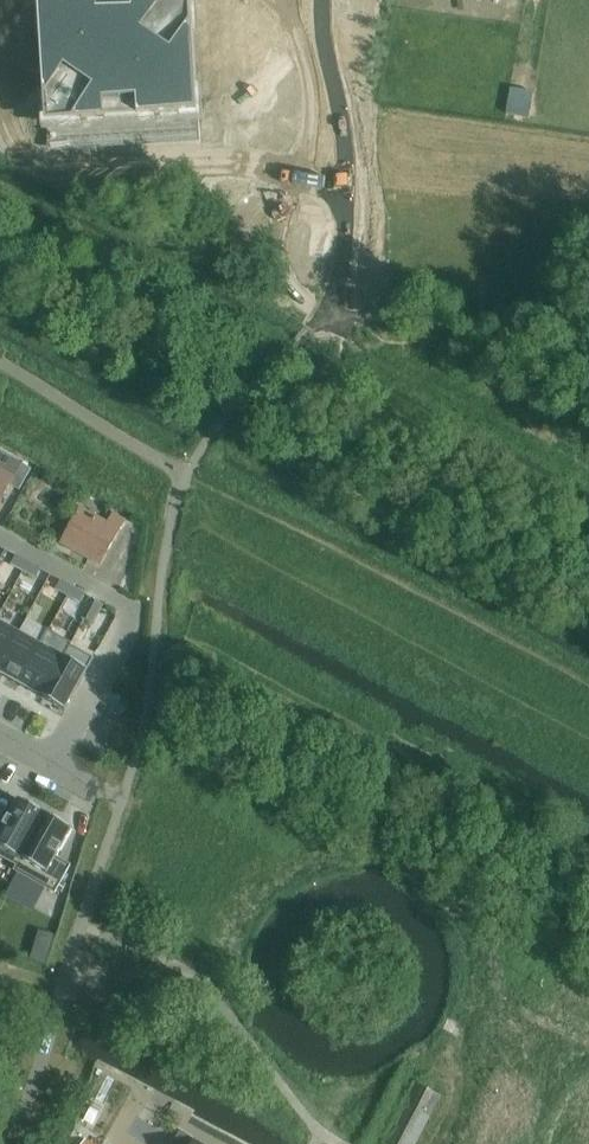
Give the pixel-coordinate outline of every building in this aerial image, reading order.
[(195,30),(51,31),(52,143),(194,145),(195,30)] [(12,486),(20,490),(31,469),(24,465),(12,458),(0,452),(0,507),(12,486)] [(75,551),(103,566),(127,522),(115,515),(110,525),(82,509),(73,525),(86,532),(75,551)] [(16,556),(11,565),(24,572),(28,563),(16,556)] [(28,563),(24,572),(36,579),(41,570),(28,563)] [(61,581),(56,590),(69,597),(73,588),(61,581)] [(73,588),(69,597),(81,603),(85,595),(73,588)] [(88,614),(85,620),(93,625),(103,607),(94,602),(88,614)] [(80,610),(70,628),(78,632),(85,620),(88,614),(80,610)] [(19,634),(0,623),(0,668),(19,634)] [(0,668),(0,673),(20,684),(41,646),(19,634),(0,668)] [(41,646),(20,684),(42,696),(42,697),(64,658),(63,658),(41,646)] [(42,696),(41,698),(65,711),(87,670),(63,657),(63,658),(64,658),(42,697),(42,696)] [(18,866),(19,866),(47,816),(21,802),(5,830),(0,827),(0,856),(18,866)] [(18,866),(15,871),(56,893),(70,866),(57,859),(73,831),(47,816),(19,866),(18,866)] [(36,935),(28,962),(44,966),(52,940),(36,935)] [(383,1143),(417,1143),(441,1098),(415,1084),(383,1143)]
